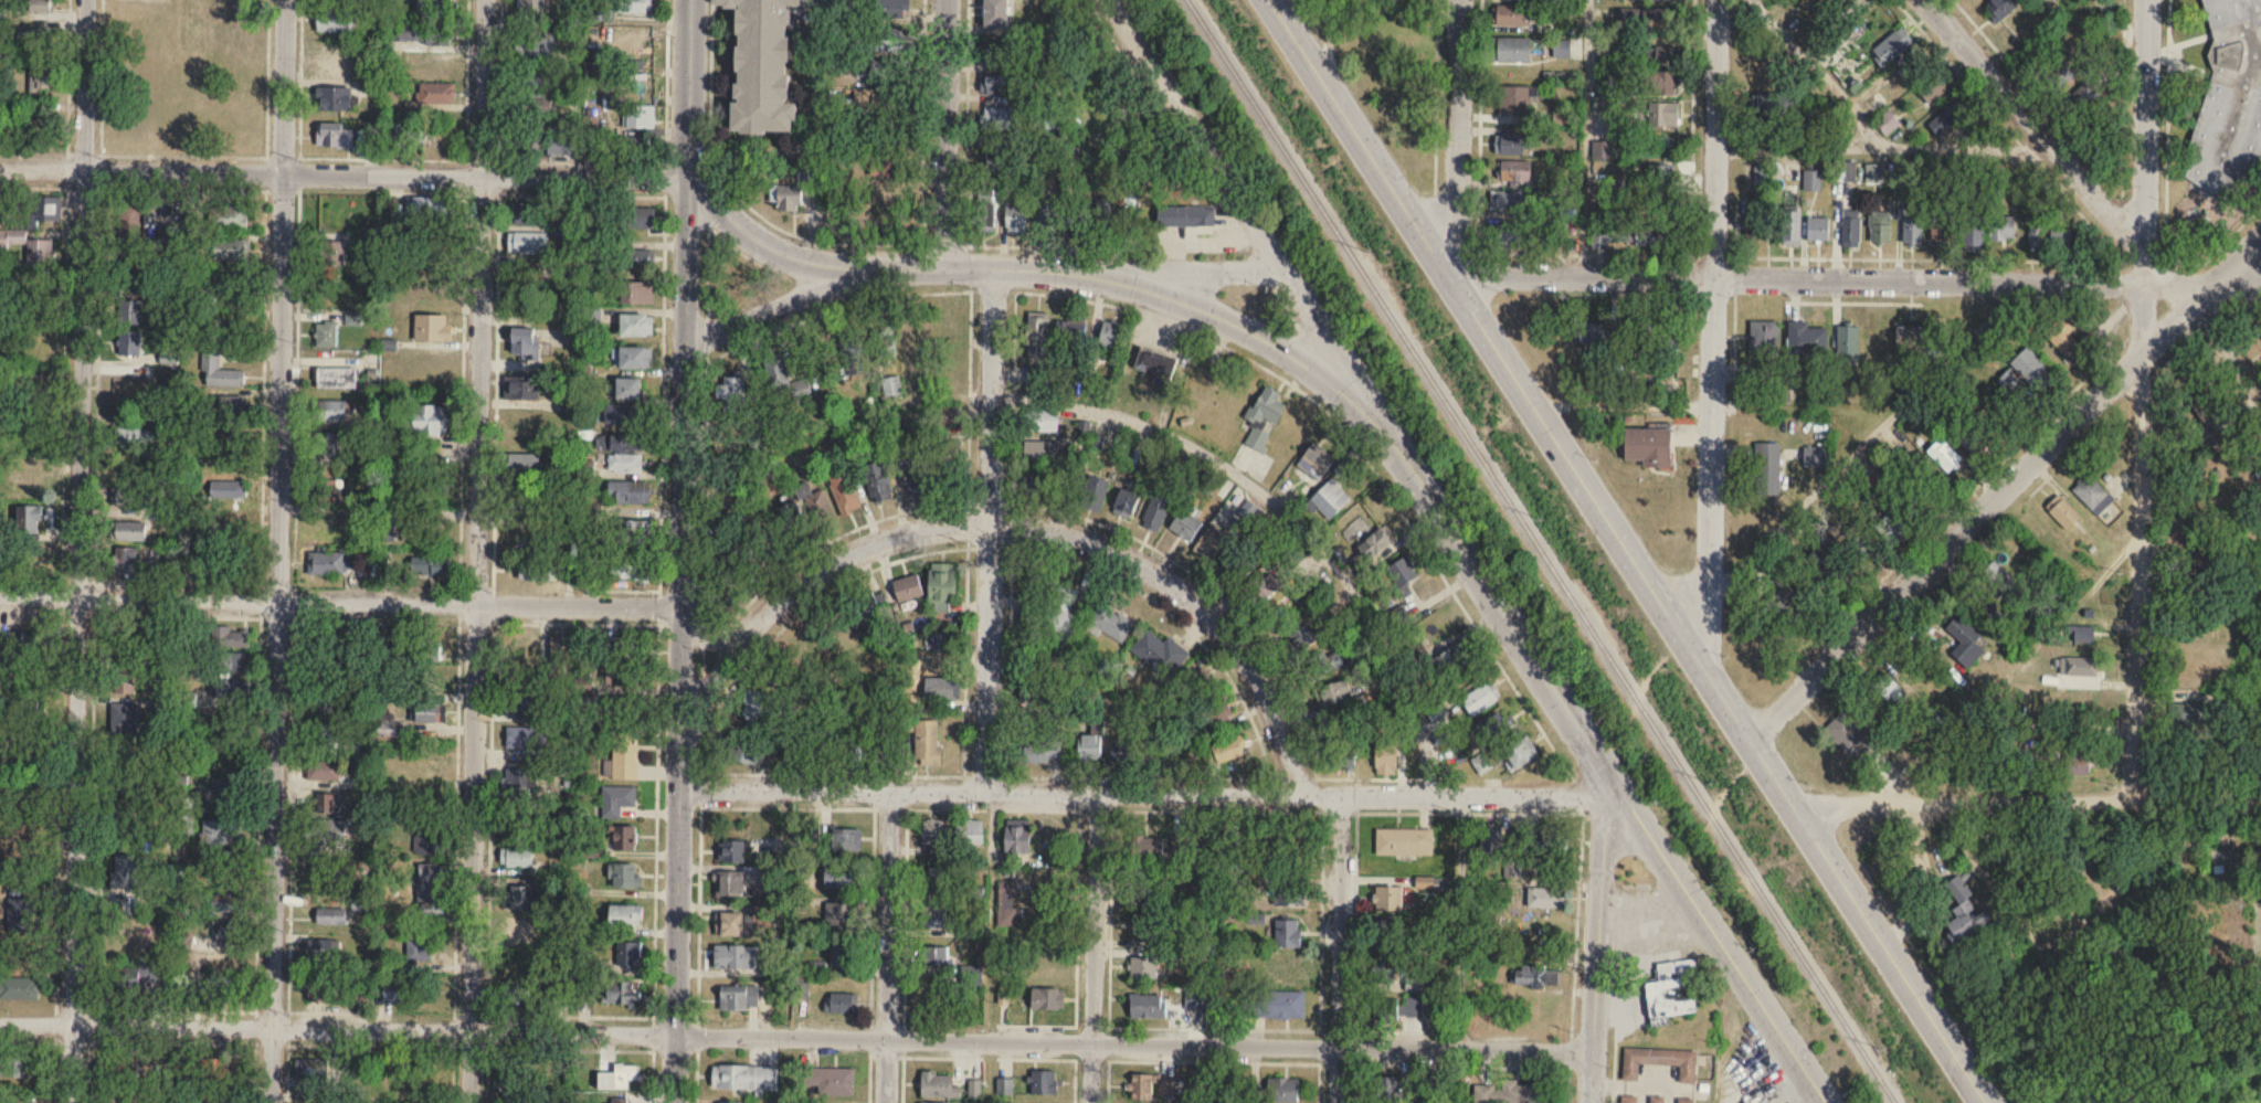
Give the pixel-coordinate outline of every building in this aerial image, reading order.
[(56,13),(56,0),(11,0),(11,13),(56,13)] [(544,0),(517,0),(517,23),(544,23),(544,0)] [(616,14),(651,14),(651,0),(616,0),(616,14)] [(708,8),(730,8),(728,134),(789,135),(790,105),(782,105),(783,8),(808,8),(808,0),(708,0),(708,8)] [(873,19),(909,19),(909,0),(873,0),(873,19)] [(1007,0),(984,0),(984,26),(1007,26),(1007,0)] [(1842,24),(1873,3),(1872,0),(1841,0),(1830,7),(1842,24)] [(1983,7),(1997,24),(2018,8),(2012,0),(1992,0),(1983,7)] [(2243,197),(2260,144),(2260,0),(2201,0),(2214,40),(2207,59),(2212,73),(2187,149),(2193,155),(2184,178),(2209,193),(2243,197)] [(1525,6),(1495,6),(1495,27),(1525,27),(1525,6)] [(353,9),(315,9),(315,33),(353,33),(353,9)] [(1673,9),(1621,9),(1621,23),(1655,23),(1655,28),(1673,28),(1673,9)] [(869,24),(902,24),(902,31),(909,31),(909,49),(868,47),(869,24)] [(391,42),(450,44),(450,26),(392,25),(391,42)] [(1871,55),(1886,69),(1913,42),(1898,27),(1871,55)] [(20,48),(50,48),(50,30),(20,30),(20,48)] [(656,37),(616,36),(616,54),(656,56),(656,37)] [(553,61),(553,39),(517,39),(517,61),(553,61)] [(1492,39),(1492,63),(1531,63),(1531,39),(1492,39)] [(1015,69),(1015,45),(979,45),(979,69),(1015,69)] [(1633,47),(1633,63),(1670,63),(1670,47),(1633,47)] [(363,79),(363,51),(319,51),(319,74),(344,74),(344,79),(363,79)] [(869,55),(908,56),(908,77),(869,76),(869,55)] [(53,94),(53,65),(31,65),(31,94),(53,94)] [(2054,73),(2061,81),(2070,74),(2063,66),(2054,73)] [(1915,91),(1929,106),(1950,87),(1937,72),(1915,91)] [(1641,96),(1677,96),(1677,73),(1641,73),(1641,96)] [(617,98),(656,98),(656,76),(617,76),(617,98)] [(525,77),(525,88),(554,88),(554,77),(525,77)] [(1016,77),(981,77),(981,97),(1016,97),(1016,77)] [(454,85),(418,85),(418,105),(454,105),(454,85)] [(854,85),(873,85),(873,88),(900,88),(900,108),(854,107),(854,85)] [(316,111),(350,111),(350,88),(316,88),(316,111)] [(1499,117),(1535,117),(1535,88),(1499,88),(1499,117)] [(1754,113),(1783,113),(1783,94),(1754,94),(1754,113)] [(512,97),(512,117),(550,117),(550,97),(512,97)] [(1617,114),(1617,98),(1595,98),(1595,114),(1617,114)] [(1966,115),(1956,102),(1928,125),(1938,138),(1966,115)] [(1648,128),(1678,128),(1678,103),(1648,103),(1648,128)] [(654,107),(624,107),(624,129),(654,129),(654,107)] [(984,109),(984,130),(1015,130),(1015,109),(984,109)] [(1573,109),(1553,109),(1553,127),(1573,127),(1573,109)] [(1875,123),(1886,136),(1900,125),(1889,111),(1875,123)] [(598,132),(598,118),(585,118),(585,132),(598,132)] [(25,120),(14,120),(14,135),(25,135),(25,120)] [(52,120),(32,120),(32,144),(52,144),(52,120)] [(388,124),(388,147),(425,147),(425,124),(388,124)] [(316,126),(316,148),(352,148),(352,126),(316,126)] [(364,145),(379,145),(379,129),(364,129),(364,145)] [(572,156),(572,134),(546,134),(546,156),(572,156)] [(1497,135),(1497,155),(1531,155),(1531,135),(1497,135)] [(1639,158),(1675,158),(1675,137),(1639,137),(1639,158)] [(613,139),(613,159),(649,159),(649,139),(613,139)] [(1595,159),(1609,159),(1609,143),(1595,143),(1595,159)] [(984,154),(984,171),(1017,171),(1017,154),(984,154)] [(1498,182),(1531,182),(1531,162),(1498,162),(1498,182)] [(1856,163),(1837,163),(1837,183),(1856,183),(1856,163)] [(1866,184),(1886,184),(1886,165),(1866,165),(1866,184)] [(1673,166),(1647,166),(1647,193),(1673,193),(1673,166)] [(1754,185),(1769,185),(1769,167),(1754,167),(1754,185)] [(1607,189),(1622,187),(1620,174),(1605,176),(1607,189)] [(802,211),(802,185),(770,185),(770,203),(777,203),(777,211),(802,211)] [(841,204),(900,206),(901,187),(852,185),(852,192),(841,192),(841,204)] [(1491,210),(1527,210),(1527,192),(1491,192),(1491,210)] [(39,215),(29,215),(29,226),(38,226),(38,221),(64,221),(64,196),(39,196),(39,215)] [(409,216),(455,216),(455,196),(409,196),(409,216)] [(1116,199),(1097,199),(1097,234),(1116,234),(1116,199)] [(513,226),(550,226),(551,203),(513,203),(513,226)] [(1578,220),(1578,203),(1560,203),(1560,220),(1578,220)] [(996,233),(996,205),(976,205),(976,233),(996,233)] [(1058,205),(1038,205),(1038,233),(1058,233),(1058,205)] [(1089,233),(1089,205),(1065,205),(1065,233),(1089,233)] [(124,206),(124,249),(141,249),(141,206),(124,206)] [(251,207),(215,207),(215,229),(251,229),(251,207)] [(589,208),(589,232),(608,232),(608,208),(589,208)] [(1004,233),(1027,233),(1027,208),(1004,208),(1004,233)] [(1214,227),(1214,208),(1157,208),(1157,227),(1214,227)] [(1842,248),(1861,248),(1861,211),(1842,211),(1842,248)] [(1782,246),(1801,246),(1801,212),(1782,212),(1782,246)] [(1869,245),(1891,245),(1891,214),(1869,214),(1869,245)] [(1746,241),(1768,241),(1768,215),(1746,215),(1746,241)] [(1983,252),(1983,216),(1962,216),(1962,252),(1983,252)] [(2028,250),(2044,250),(2044,216),(2028,216),(2028,250)] [(656,217),(643,217),(643,226),(656,226),(656,217)] [(2014,217),(1989,217),(1989,242),(2014,242),(2014,217)] [(183,227),(157,227),(157,218),(148,218),(148,249),(183,249),(183,227)] [(1830,242),(1830,219),(1807,219),(1807,242),(1830,242)] [(1931,245),(1953,245),(1953,219),(1931,219),(1931,245)] [(1903,248),(1923,248),(1923,220),(1903,220),(1903,248)] [(1525,226),(1495,226),(1495,245),(1525,245),(1525,226)] [(1609,251),(1610,242),(1623,244),(1625,231),(1593,226),(1590,248),(1609,251)] [(1634,227),(1634,247),(1669,247),(1669,227),(1634,227)] [(29,266),(56,266),(56,239),(29,239),(29,230),(0,230),(0,248),(29,248),(29,266)] [(2071,249),(2071,230),(2051,230),(2051,249),(2071,249)] [(551,253),(551,233),(511,233),(511,253),(551,253)] [(217,259),(252,259),(252,239),(217,239),(217,259)] [(347,240),(322,240),(322,267),(347,267),(347,240)] [(145,285),(145,262),(121,262),(121,285),(145,285)] [(515,283),(545,283),(545,262),(515,262),(515,283)] [(219,293),(253,293),(253,273),(219,273),(219,293)] [(626,304),(656,304),(656,279),(626,279),(626,304)] [(145,325),(145,299),(123,299),(123,325),(145,325)] [(458,325),(450,325),(450,314),(418,314),(418,342),(458,342),(458,325)] [(655,314),(625,314),(625,336),(655,336),(655,314)] [(958,315),(938,315),(938,350),(958,350),(958,315)] [(2076,330),(2063,315),(2043,332),(2074,367),(2100,344),(2089,332),(2077,343),(2070,334),(2076,330)] [(932,349),(925,317),(906,321),(913,353),(932,349)] [(1048,359),(1048,319),(1027,319),(1027,359),(1048,359)] [(1056,319),(1056,345),(1086,345),(1086,319),(1056,319)] [(1119,353),(1124,326),(1102,321),(1096,348),(1119,353)] [(317,348),(340,348),(340,322),(317,322),(317,348)] [(1750,322),(1750,357),(1778,357),(1778,322),(1750,322)] [(1788,322),(1788,353),(1826,353),(1826,328),(1807,328),(1807,322),(1788,322)] [(1572,345),(1619,345),(1619,325),(1572,325),(1572,345)] [(1858,365),(1858,326),(1836,326),(1836,365),(1858,365)] [(1895,327),(1895,346),(1922,346),(1922,327),(1895,327)] [(874,361),(898,358),(894,330),(870,332),(874,361)] [(542,359),(542,334),(517,334),(517,359),(542,359)] [(849,378),(870,371),(856,334),(836,342),(849,378)] [(655,347),(625,347),(625,368),(655,368),(655,347)] [(2009,364),(2040,394),(2057,377),(2026,347),(2009,364)] [(1134,378),(1172,383),(1175,355),(1137,350),(1134,378)] [(222,354),(204,354),(204,373),(210,373),(210,387),(247,387),(247,370),(222,370),(222,354)] [(318,388),(359,388),(359,368),(318,368),(318,388)] [(1048,370),(1030,370),(1029,386),(1047,386),(1048,370)] [(542,377),(508,377),(508,399),(542,399),(542,377)] [(647,399),(647,378),(622,378),(622,399),(647,399)] [(884,397),(902,395),(900,378),(882,380),(884,397)] [(742,414),(742,380),(724,380),(724,387),(713,387),(713,400),(723,400),(723,414),(742,414)] [(794,403),(813,398),(809,381),(790,386),(794,403)] [(1275,426),(1288,402),(1263,388),(1245,419),(1255,425),(1245,444),(1262,453),(1271,436),(1262,430),(1267,421),(1275,426)] [(246,396),(215,396),(215,414),(246,414),(246,396)] [(355,401),(320,401),(320,422),(355,422),(355,401)] [(605,401),(641,401),(641,421),(605,421),(605,401)] [(452,405),(423,405),(423,414),(413,414),(413,434),(452,434),(452,405)] [(507,411),(507,432),(539,432),(539,411),(507,411)] [(1058,412),(1024,412),(1024,433),(1058,433),(1058,412)] [(1952,438),(1972,452),(1984,434),(1964,420),(1952,438)] [(2196,433),(2205,448),(2217,441),(2209,426),(2196,433)] [(605,427),(641,427),(641,447),(605,447),(605,427)] [(1641,467),(1670,467),(1670,428),(1624,428),(1624,460),(1641,460),(1641,467)] [(340,465),(340,432),(315,432),(315,465),(340,465)] [(1927,452),(1949,474),(1963,460),(1941,438),(1927,452)] [(51,462),(52,439),(17,439),(16,461),(51,462)] [(1335,461),(1315,442),(1294,465),(1313,484),(1335,461)] [(961,443),(942,443),(942,486),(961,486),(961,443)] [(1061,443),(1025,443),(1025,464),(1061,464),(1061,443)] [(1756,443),(1756,494),(1780,494),(1780,443),(1756,443)] [(1826,467),(1826,447),(1804,447),(1804,467),(1826,467)] [(145,449),(120,449),(120,468),(145,468),(145,449)] [(606,449),(642,450),(642,470),(606,470),(606,449)] [(508,474),(545,474),(545,454),(508,454),(508,474)] [(922,493),(922,459),(902,459),(902,493),(922,493)] [(824,471),(840,515),(864,507),(847,462),(824,471)] [(894,498),(886,462),(863,467),(872,504),(894,498)] [(14,493),(52,493),(53,469),(15,469),(14,493)] [(1025,474),(1025,495),(1059,495),(1059,474),(1025,474)] [(2073,490),(2098,515),(2114,499),(2089,474),(2073,490)] [(1099,514),(1110,483),(1090,476),(1079,508),(1099,514)] [(610,478),(645,478),(645,499),(610,499),(610,478)] [(1310,499),(1330,519),(1351,498),(1330,478),(1310,499)] [(214,498),(247,498),(247,480),(214,480),(214,498)] [(113,506),(151,506),(151,487),(113,487),(113,506)] [(1129,521),(1139,496),(1120,489),(1110,513),(1129,521)] [(835,518),(823,491),(803,499),(815,527),(835,518)] [(546,493),(510,493),(510,513),(525,513),(525,523),(546,523),(546,493)] [(1139,525),(1157,533),(1172,500),(1154,493),(1139,525)] [(2067,530),(2081,516),(2059,494),(2045,508),(2067,530)] [(784,542),(808,534),(797,502),(773,511),(784,542)] [(19,506),(19,532),(45,532),(45,506),(19,506)] [(1169,531),(1194,541),(1202,520),(1178,510),(1169,531)] [(1907,532),(1888,512),(1874,526),(1894,545),(1907,532)] [(222,533),(233,531),(231,515),(220,517),(222,533)] [(617,518),(649,518),(649,539),(617,539),(617,518)] [(769,521),(754,520),(752,537),(767,538),(769,521)] [(118,541),(150,541),(150,522),(118,522),(118,541)] [(1211,561),(1229,535),(1212,523),(1193,548),(1211,561)] [(1825,538),(1802,557),(1824,583),(1847,564),(1825,538)] [(50,566),(50,546),(17,546),(17,566),(50,566)] [(140,574),(140,547),(118,547),(118,574),(140,574)] [(552,580),(552,551),(524,551),(524,580),(552,580)] [(1241,576),(1249,557),(1235,551),(1227,570),(1241,576)] [(312,574),(355,574),(355,552),(312,552),(312,574)] [(607,552),(647,552),(647,574),(607,574),(607,552)] [(602,553),(581,553),(581,571),(602,571),(602,553)] [(1417,577),(1408,556),(1386,565),(1394,586),(1417,577)] [(418,576),(450,576),(450,557),(418,557),(418,576)] [(2014,603),(2026,591),(1993,559),(1982,571),(2014,603)] [(929,611),(953,611),(953,563),(929,563),(929,611)] [(1266,569),(1242,589),(1256,605),(1280,585),(1266,569)] [(1043,576),(1025,572),(1018,607),(1035,611),(1043,576)] [(891,581),(896,602),(923,595),(917,574),(891,581)] [(1080,591),(1057,583),(1043,626),(1069,635),(1071,629),(1067,627),(1080,591)] [(1803,607),(1780,586),(1765,602),(1788,623),(1803,607)] [(849,600),(857,620),(880,612),(873,591),(849,600)] [(1981,635),(1958,614),(1945,628),(1961,642),(1951,653),(1968,669),(1985,651),(1975,642),(1981,635)] [(1298,651),(1317,641),(1307,622),(1288,633),(1298,651)] [(2071,626),(2071,642),(2094,642),(2094,626),(2071,626)] [(252,628),(215,628),(215,647),(252,647),(252,628)] [(1167,636),(1164,641),(1146,628),(1130,651),(1169,680),(1189,653),(1167,636)] [(14,632),(14,653),(40,653),(40,632),(14,632)] [(961,633),(934,633),(934,652),(961,652),(961,633)] [(574,637),(554,637),(554,677),(574,677),(574,637)] [(648,657),(648,638),(607,638),(607,657),(648,657)] [(1441,684),(1476,658),(1461,638),(1426,665),(1441,684)] [(530,639),(517,642),(522,660),(535,657),(530,639)] [(445,660),(445,645),(411,645),(411,660),(445,660)] [(1344,663),(1338,651),(1326,657),(1322,650),(1300,661),(1310,680),(1344,663)] [(218,671),(247,672),(247,653),(219,652),(218,671)] [(2098,675),(2098,657),(2062,657),(2062,675),(2098,675)] [(139,665),(118,664),(117,693),(138,694),(139,665)] [(610,687),(648,687),(648,664),(610,664),(610,687)] [(1195,699),(1210,683),(1194,668),(1179,685),(1195,699)] [(447,670),(418,674),(421,694),(450,690),(447,670)] [(1907,692),(1883,673),(1871,688),(1896,707),(1907,692)] [(959,698),(959,677),(923,677),(923,698),(959,698)] [(1324,707),(1352,698),(1346,678),(1318,687),(1324,707)] [(213,696),(252,696),(252,680),(213,679),(213,696)] [(1501,699),(1490,681),(1461,699),(1472,717),(1501,699)] [(1060,704),(1060,682),(1020,682),(1020,704),(1060,704)] [(322,713),(345,713),(345,688),(322,688),(322,713)] [(530,713),(530,720),(545,720),(545,693),(510,693),(510,713),(530,713)] [(641,718),(641,696),(609,696),(609,718),(641,718)] [(1204,730),(1233,715),(1222,696),(1194,711),(1204,730)] [(10,719),(44,719),(44,699),(10,699),(10,719)] [(140,703),(114,703),(114,733),(140,733),(140,703)] [(442,722),(442,703),(412,703),(412,722),(442,722)] [(1475,727),(1486,742),(1510,725),(1500,710),(1475,727)] [(1823,730),(1861,768),(1880,749),(1842,711),(1823,730)] [(939,766),(938,720),(909,720),(909,777),(918,777),(918,766),(939,766)] [(318,748),(343,748),(343,723),(318,723),(318,748)] [(506,724),(543,724),(543,744),(506,744),(506,724)] [(640,729),(615,729),(614,759),(607,759),(606,779),(640,780),(640,729)] [(764,742),(729,731),(721,755),(756,766),(764,742)] [(1102,762),(1102,733),(1077,733),(1077,762),(1102,762)] [(1248,755),(1239,735),(1209,746),(1217,767),(1248,755)] [(1499,747),(1512,770),(1533,758),(1521,735),(1499,747)] [(1374,773),(1396,773),(1396,736),(1374,736),(1374,773)] [(1061,761),(1061,738),(1022,738),(1022,761),(1061,761)] [(1131,767),(1131,741),(1113,741),(1113,767),(1131,767)] [(144,764),(144,745),(108,745),(108,764),(144,764)] [(1327,767),(1355,767),(1355,746),(1327,746),(1327,767)] [(2089,776),(2089,751),(2065,751),(2065,776),(2089,776)] [(1471,758),(1478,775),(1493,769),(1486,753),(1471,758)] [(446,760),(403,760),(403,779),(446,779),(446,760)] [(343,761),(308,761),(308,780),(342,780),(343,761)] [(532,768),(509,768),(509,798),(532,798),(532,768)] [(214,812),(241,812),(241,778),(214,778),(214,812)] [(602,783),(636,783),(636,803),(620,803),(620,815),(601,815),(602,783)] [(338,812),(338,793),(315,793),(315,812),(338,812)] [(442,818),(442,793),(401,793),(401,818),(442,818)] [(504,837),(531,837),(531,817),(504,817),(504,837)] [(194,818),(178,818),(178,834),(194,834),(194,818)] [(943,819),(922,819),(922,846),(943,846),(943,819)] [(244,843),(244,820),(205,820),(205,843),(244,843)] [(310,820),(310,844),(348,844),(348,820),(310,820)] [(983,820),(955,820),(955,846),(983,846),(983,820)] [(1029,820),(1004,820),(1004,853),(1029,853),(1029,820)] [(613,824),(635,824),(634,847),(613,847),(613,824)] [(1501,825),(1481,825),(1481,861),(1501,861),(1501,825)] [(1567,852),(1567,827),(1541,827),(1541,852),(1567,852)] [(860,828),(832,828),(832,851),(860,851),(860,828)] [(1433,829),(1376,829),(1376,855),(1433,855),(1433,829)] [(12,851),(48,851),(48,836),(12,836),(12,851)] [(1133,865),(1163,865),(1163,837),(1133,837),(1133,865)] [(1191,855),(1191,838),(1173,838),(1173,854),(1191,855)] [(745,841),(717,841),(717,863),(745,863),(745,841)] [(504,846),(504,867),(536,867),(536,846),(504,846)] [(1256,864),(1279,864),(1279,853),(1256,853),(1256,864)] [(144,855),(117,855),(117,888),(144,888),(144,855)] [(1544,877),(1544,858),(1525,858),(1525,877),(1544,877)] [(613,860),(634,861),(634,884),(613,884),(613,860)] [(950,889),(950,862),(928,862),(928,889),(950,889)] [(823,866),(823,887),(853,887),(853,866),(823,866)] [(1985,923),(1968,897),(1981,889),(1967,869),(1944,885),(1958,905),(1951,910),(1957,917),(1944,926),(1956,943),(1985,923)] [(743,896),(743,872),(716,872),(716,896),(743,896)] [(1416,889),(1449,893),(1451,879),(1417,875),(1416,889)] [(1131,879),(1131,902),(1158,902),(1158,879),(1131,879)] [(1276,880),(1276,906),(1307,906),(1307,888),(1297,888),(1297,880),(1276,880)] [(1016,882),(1000,882),(1000,913),(1016,913),(1016,882)] [(447,916),(447,884),(428,884),(428,916),(447,916)] [(508,910),(536,910),(536,886),(508,886),(508,910)] [(1402,911),(1402,887),(1375,887),(1375,911),(1402,911)] [(1527,908),(1562,908),(1562,889),(1527,889),(1527,908)] [(247,894),(215,894),(215,913),(247,913),(247,894)] [(11,898),(11,931),(38,931),(39,899),(11,898)] [(609,901),(642,902),(642,918),(634,918),(634,932),(615,932),(615,925),(609,925),(609,901)] [(826,927),(853,927),(853,903),(826,903),(826,927)] [(920,905),(920,927),(948,927),(948,905),(920,905)] [(350,909),(319,909),(319,925),(350,925),(350,909)] [(716,909),(742,910),(741,933),(715,933),(716,909)] [(1158,914),(1132,914),(1132,940),(1158,940),(1158,914)] [(542,919),(508,919),(508,941),(542,941),(542,919)] [(1302,920),(1275,920),(1275,947),(1302,947),(1302,920)] [(1372,950),(1392,950),(1392,920),(1372,920),(1372,950)] [(249,934),(237,934),(237,926),(220,926),(220,942),(249,942),(249,934)] [(341,939),(310,939),(310,959),(341,959),(341,939)] [(830,964),(852,964),(852,939),(830,939),(830,964)] [(433,958),(433,941),(411,941),(411,958),(433,958)] [(645,942),(618,942),(618,966),(645,967),(645,942)] [(1067,965),(1067,943),(1034,943),(1034,954),(1027,954),(1027,965),(1067,965)] [(753,946),(712,946),(712,969),(753,969),(753,946)] [(954,967),(954,947),(922,947),(922,967),(954,967)] [(1272,985),(1303,985),(1303,954),(1272,954),(1272,985)] [(1131,978),(1155,978),(1155,957),(1131,957),(1131,978)] [(1396,984),(1396,957),(1373,957),(1373,984),(1396,984)] [(1646,982),(1649,1026),(1667,1024),(1667,1015),(1696,1012),(1692,961),(1656,963),(1658,981),(1646,982)] [(123,991),(172,991),(172,965),(123,965),(123,991)] [(1562,985),(1562,967),(1515,967),(1515,985),(1562,985)] [(2,974),(38,975),(38,995),(2,995),(2,974)] [(238,997),(238,976),(205,976),(205,997),(238,997)] [(311,976),(311,1001),(333,1001),(333,976),(311,976)] [(1405,978),(1405,991),(1425,991),(1425,978),(1405,978)] [(535,979),(508,979),(508,1002),(535,1002),(535,979)] [(410,980),(381,980),(381,1001),(410,1001),(410,980)] [(607,1005),(647,1005),(647,981),(607,981),(607,1005)] [(371,984),(356,984),(356,999),(371,999),(371,984)] [(759,986),(719,986),(719,1010),(759,1010),(759,986)] [(1064,1010),(1064,988),(1012,988),(1012,1010),(1064,1010)] [(1243,988),(1304,988),(1304,1015),(1243,1015),(1243,988)] [(1186,1010),(1206,1010),(1206,990),(1186,990),(1186,1010)] [(858,994),(828,993),(828,1013),(858,1013),(858,994)] [(1131,1019),(1166,1019),(1166,995),(1131,995),(1131,1019)] [(1423,999),(1373,999),(1373,1019),(1423,1019),(1423,999)] [(1696,1051),(1624,1047),(1622,1080),(1638,1081),(1639,1064),(1680,1066),(1679,1083),(1694,1083),(1696,1051)] [(37,1076),(37,1057),(9,1057),(9,1076),(37,1076)] [(331,1059),(298,1059),(298,1078),(331,1078),(331,1059)] [(230,1078),(230,1060),(175,1060),(175,1078),(230,1078)] [(643,1081),(643,1064),(617,1064),(617,1070),(601,1070),(601,1089),(635,1089),(635,1081),(643,1081)] [(777,1090),(777,1066),(711,1065),(711,1090),(777,1090)] [(854,1096),(854,1068),(802,1068),(802,1088),(818,1087),(818,1096),(854,1096)] [(1030,1070),(1030,1094),(1057,1094),(1057,1070),(1030,1070)] [(960,1097),(960,1086),(952,1086),(952,1073),(920,1073),(920,1097),(960,1097)] [(1187,1076),(1130,1075),(1130,1100),(1186,1100),(1187,1076)] [(1373,1101),(1402,1101),(1402,1077),(1373,1077),(1373,1101)] [(1299,1101),(1299,1078),(1267,1078),(1267,1101),(1299,1101)] [(1536,1081),(1501,1081),(1501,1085),(1474,1084),(1474,1102),(1536,1102),(1536,1081)] [(1425,1100),(1425,1085),(1408,1084),(1408,1100),(1425,1100)] [(237,1090),(217,1090),(217,1102),(237,1102),(237,1090)]
